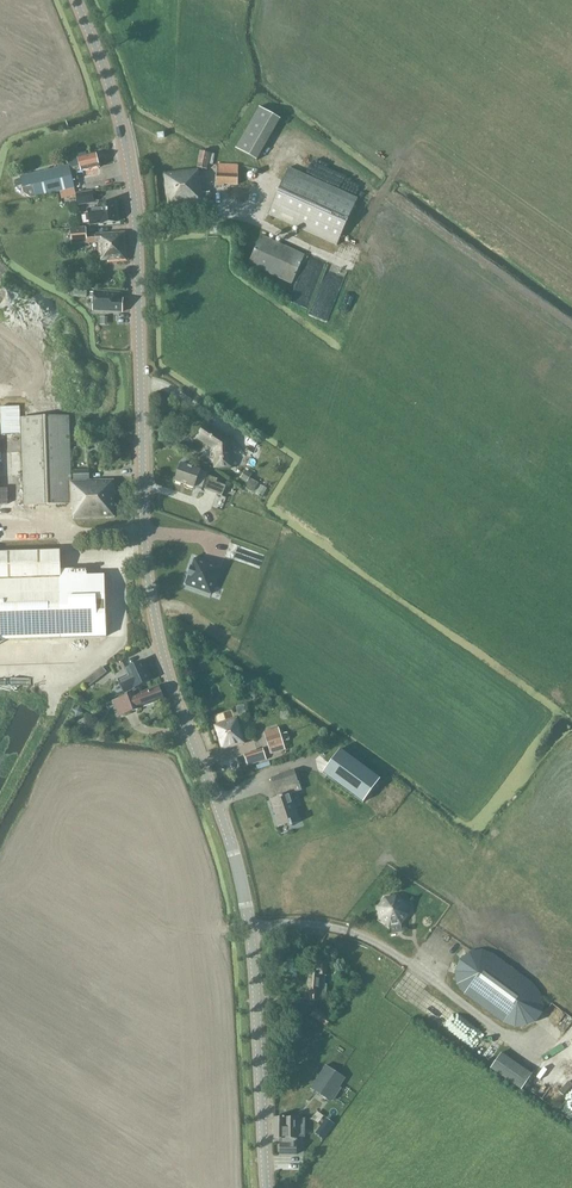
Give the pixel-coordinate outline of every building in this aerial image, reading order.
[(236,148),(257,161),(281,119),(260,107),(236,148)] [(215,155),(200,151),(197,167),(207,169),(208,164),(213,165),(215,155)] [(20,177),(20,178),(15,178),(18,188),(23,187),(24,193),(32,198),(36,197),(36,198),(69,190),(70,194),(76,193),(73,181),(91,177),(91,178),(101,175),(100,168),(97,153),(87,155),(86,153),(67,157),(69,165),(20,177)] [(218,164),(217,184),(238,185),(239,165),(218,164)] [(358,199),(289,168),(268,214),(337,245),(358,199)] [(163,173),(167,203),(167,207),(204,203),(211,202),(210,192),(202,193),(201,178),(200,178),(199,171),(198,169),(195,169),(163,173)] [(236,198),(248,198),(248,188),(236,188),(236,198)] [(93,192),(76,194),(78,205),(95,203),(93,192)] [(88,209),(91,226),(100,224),(101,225),(117,223),(115,202),(98,204),(99,208),(88,209)] [(86,228),(70,230),(72,245),(98,243),(99,261),(101,262),(108,262),(108,263),(127,261),(125,233),(86,235),(86,228)] [(261,236),(249,263),(292,283),(305,256),(261,236)] [(94,299),(94,311),(122,313),(123,299),(122,299),(120,299),(120,294),(95,292),(95,293),(94,299)] [(21,434),(24,505),(24,506),(70,504),(71,510),(73,510),(73,519),(116,518),(114,480),(90,480),(90,470),(72,471),(70,416),(21,417),(20,406),(0,407),(2,435),(21,434)] [(199,438),(213,449),(214,469),(232,469),(231,442),(207,425),(199,438)] [(181,464),(175,481),(195,488),(202,491),(202,488),(222,496),(227,486),(217,482),(218,479),(207,475),(208,473),(201,471),(181,464)] [(247,484),(253,475),(246,470),(240,479),(247,484)] [(259,483),(254,496),(262,498),(267,486),(259,483)] [(0,553),(0,640),(107,637),(105,575),(87,575),(86,569),(61,569),(60,551),(0,553)] [(211,595),(215,585),(216,585),(222,568),(196,559),(196,558),(195,558),(194,559),(195,559),(192,567),(192,566),(191,567),(192,568),(188,576),(188,577),(185,585),(185,586),(186,586),(211,595)] [(118,680),(125,694),(153,680),(143,660),(125,668),(128,674),(118,680)] [(101,665),(86,679),(90,684),(106,670),(101,665)] [(30,683),(29,676),(11,679),(12,686),(30,683)] [(142,709),(142,708),(164,699),(159,686),(137,694),(136,691),(119,698),(125,715),(142,709)] [(245,744),(237,719),(237,718),(214,725),(222,750),(245,744)] [(264,732),(265,737),(271,755),(286,750),(279,727),(264,732)] [(206,729),(200,731),(204,742),(210,740),(206,729)] [(245,755),(248,766),(267,760),(263,749),(245,755)] [(340,749),(323,773),(363,803),(381,779),(340,749)] [(277,797),(271,799),(277,817),(275,817),(278,827),(300,821),(291,794),(303,791),(299,781),(298,781),(295,770),(271,778),(277,797)] [(385,898),(379,907),(379,908),(380,919),(381,920),(390,926),(391,927),(402,925),(403,924),(406,919),(409,915),(409,914),(407,903),(398,896),(397,896),(386,898),(385,898)] [(540,1012),(541,1003),(539,994),(537,991),(534,987),(529,983),(493,956),(488,954),(483,952),(477,952),(471,954),(465,957),(461,961),(457,972),(458,984),(462,989),(466,993),(505,1022),(516,1026),(529,1024),(533,1020),(540,1012)] [(309,975),(308,991),(311,991),(310,1001),(319,1002),(319,999),(326,1000),(327,985),(325,985),(326,976),(327,976),(328,964),(319,963),(318,975),(309,975)] [(327,1027),(331,1020),(316,1009),(311,1016),(327,1027)] [(501,1053),(491,1068),(522,1089),(532,1074),(501,1053)] [(312,1088),(316,1091),(331,1101),(341,1087),(333,1081),(338,1074),(326,1066),(312,1088)] [(305,1118),(298,1118),(274,1118),(274,1139),(283,1139),(283,1143),(280,1143),(280,1156),(297,1156),(297,1137),(305,1137),(305,1118)]
